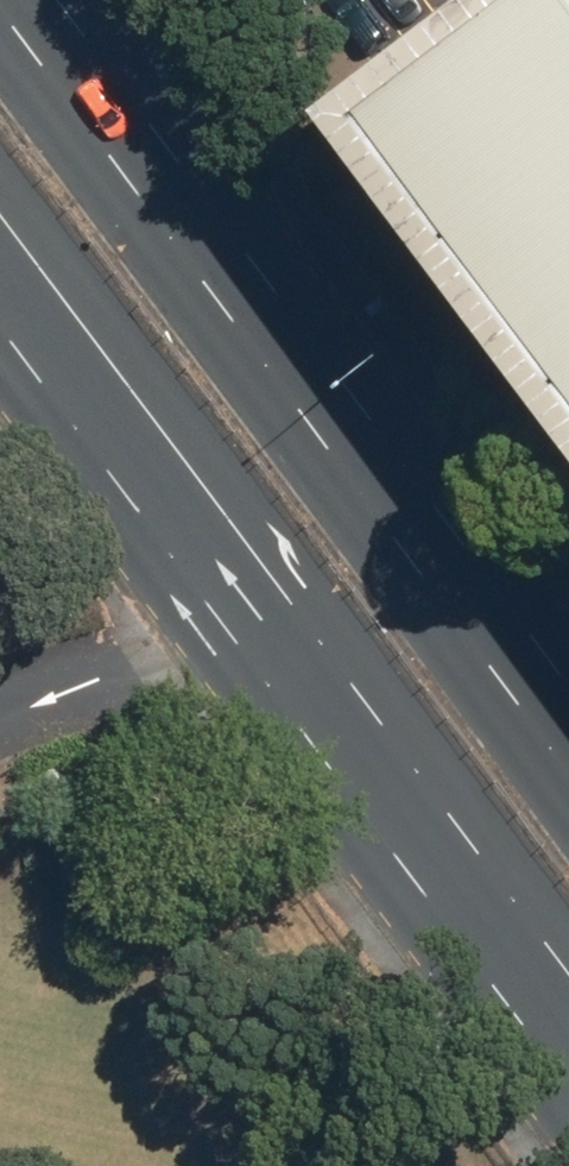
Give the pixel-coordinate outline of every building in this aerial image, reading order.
[(278,118),(568,502),(568,0),(436,0),(278,118)]
